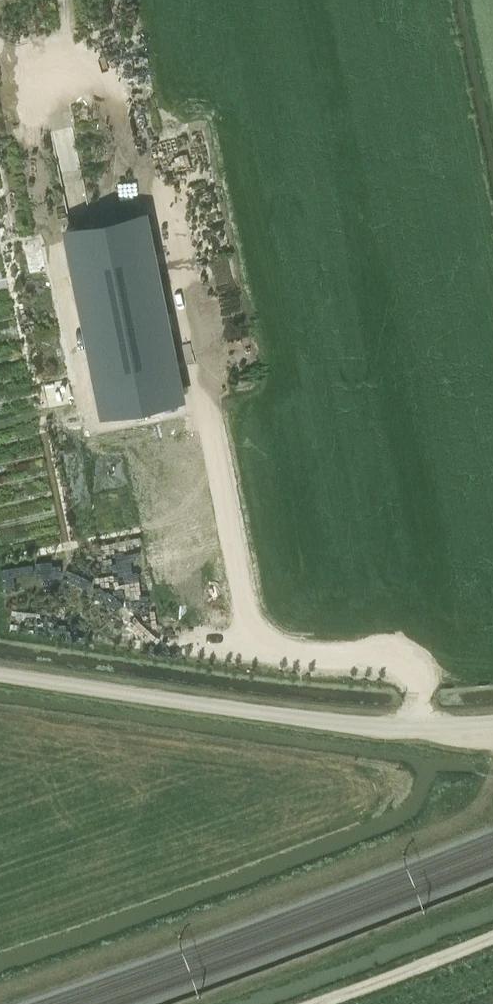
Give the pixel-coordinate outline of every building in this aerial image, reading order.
[(148,209),(62,227),(100,415),(186,398),(148,209)]
